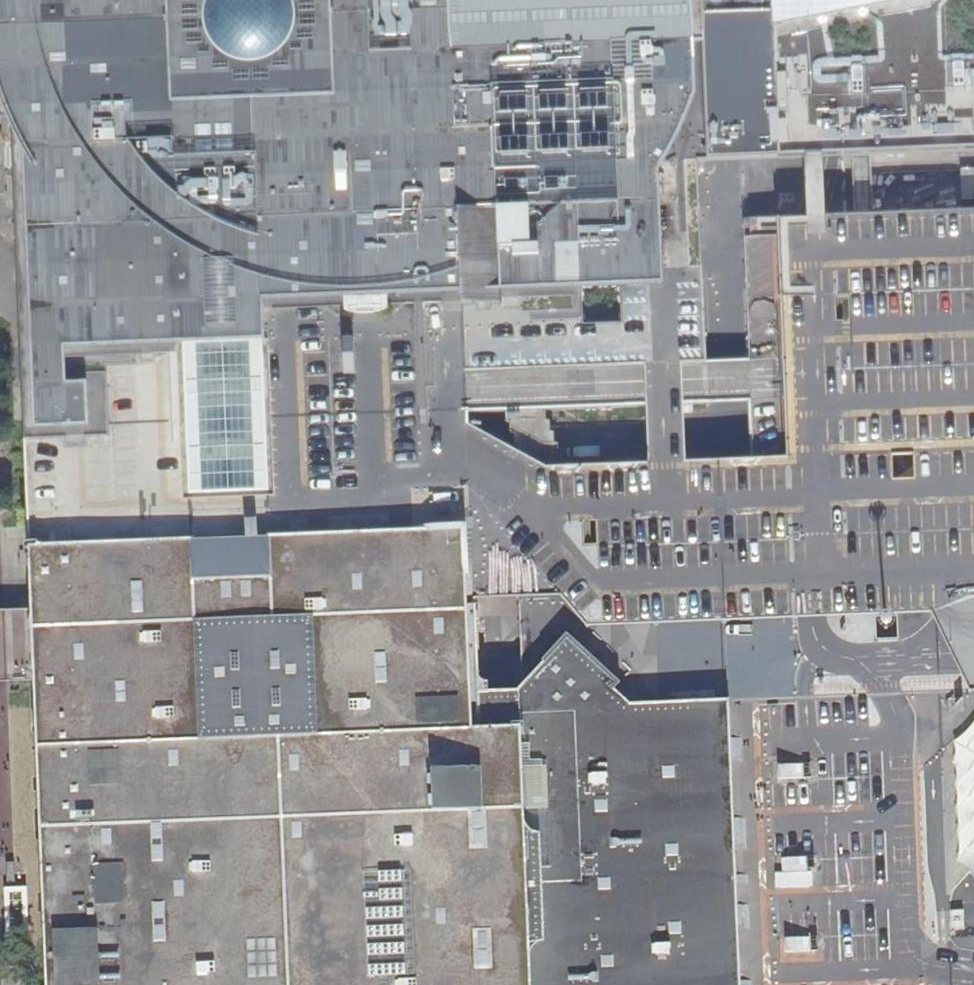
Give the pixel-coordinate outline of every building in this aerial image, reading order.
[(1,130),(12,150),(11,128),(10,89),(9,80),(7,24),(6,3),(6,0),(0,0),(0,127),(1,130)] [(19,320),(29,546),(31,610),(32,646),(33,682),(37,780),(44,984),(526,984),(518,730),(478,731),(477,696),(487,697),(486,691),(483,692),(483,688),(487,688),(486,684),(482,684),(476,679),(474,631),(470,529),(466,418),(705,406),(705,304),(697,141),(691,13),(690,0),(6,0),(6,3),(7,24),(11,72),(9,80),(10,89),(11,120),(11,128),(12,150),(17,267),(18,297),(19,320)] [(741,222),(744,303),(745,319),(750,462),(514,474),(523,696),(524,730),(562,728),(573,984),(973,984),(973,0),(731,0),(741,222)] [(518,730),(524,730),(523,696),(487,697),(477,696),(478,731),(518,730)] [(22,892),(5,892),(6,931),(23,930),(22,892)]
